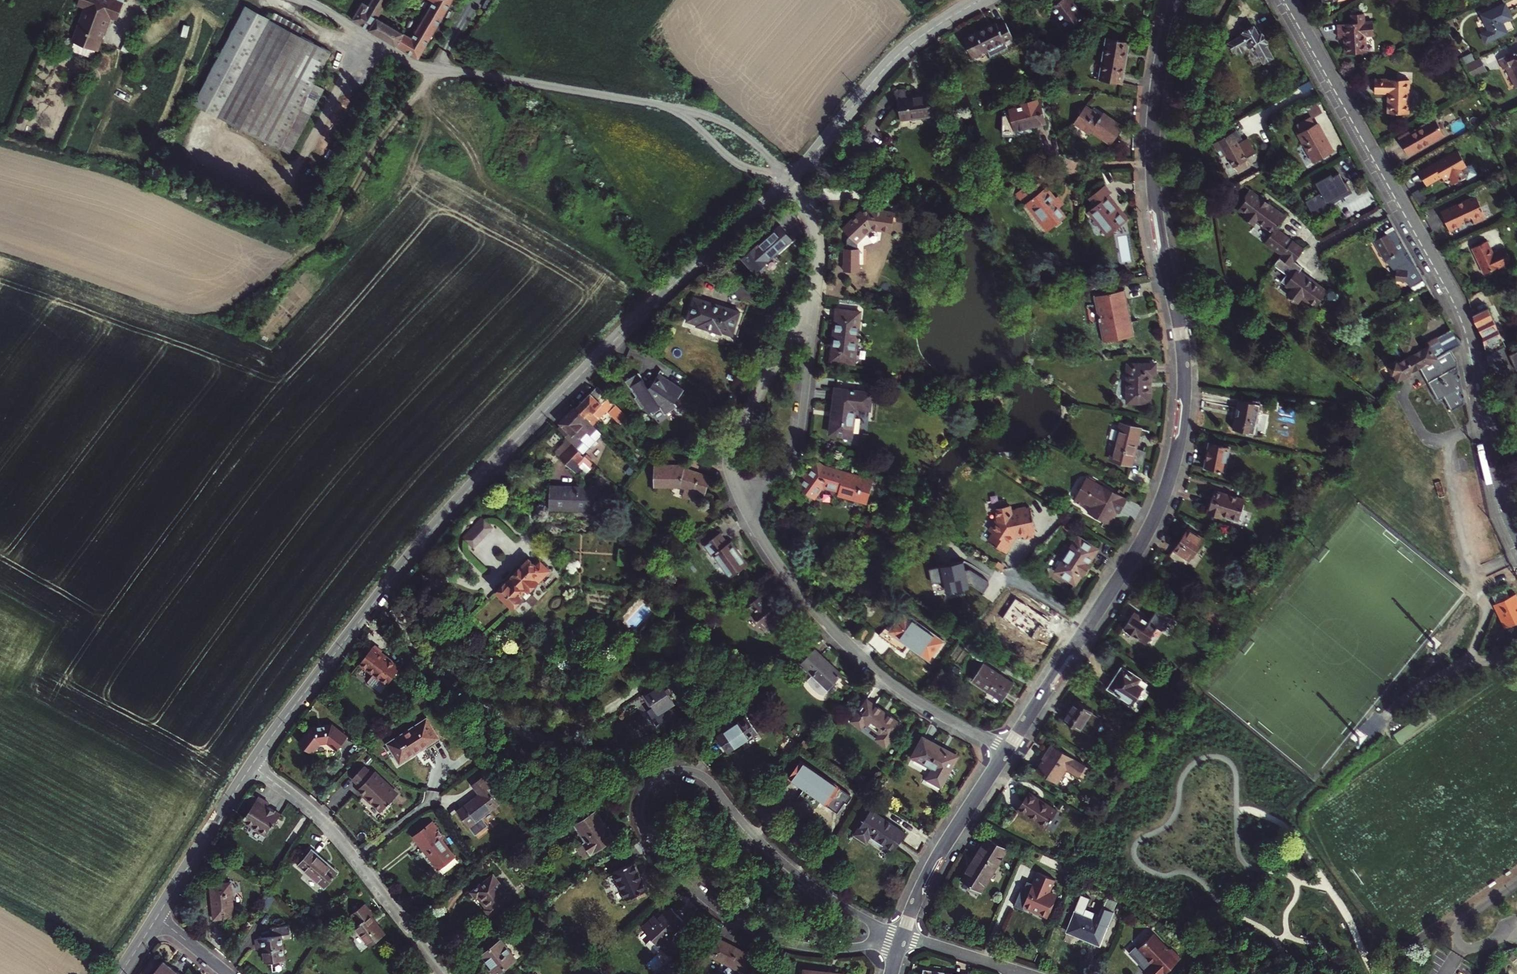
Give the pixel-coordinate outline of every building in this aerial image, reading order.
[(109,17),(116,20),(122,2),(116,0),(80,0),(77,6),(85,9),(72,42),(96,50),(109,17)] [(368,6),(362,3),(352,20),(396,46),(404,51),(418,58),(452,0),(431,0),(433,1),(411,39),(403,34),(403,33),(377,18),(387,0),(371,0),(368,6)] [(1052,7),(1069,28),(1084,17),(1071,0),(1060,0),(1052,7)] [(1511,17),(1505,4),(1482,15),(1489,31),(1482,34),(1486,42),(1507,32),(1502,22),(1511,17)] [(218,116),(278,148),(313,83),(330,51),(300,35),(303,29),(274,13),(270,19),(246,6),(194,103),(218,116)] [(1352,22),(1337,22),(1338,37),(1345,36),(1345,53),(1366,52),(1365,35),(1374,35),(1373,21),(1365,22),(1365,13),(1352,14),(1352,22)] [(1278,20),(1271,24),(1280,40),(1287,37),(1278,20)] [(998,26),(996,22),(965,38),(975,56),(989,49),(992,55),(1016,43),(1005,22),(998,26)] [(1237,36),(1239,38),(1230,43),(1235,52),(1237,51),(1238,53),(1250,47),(1251,49),(1253,48),(1259,59),(1261,58),(1264,63),(1273,58),(1265,44),(1267,43),(1259,27),(1255,29),(1254,27),(1237,36)] [(1130,41),(1107,37),(1099,80),(1122,84),(1130,41)] [(1498,60),(1502,69),(1507,67),(1516,86),(1516,85),(1516,51),(1498,60)] [(1471,52),(1462,57),(1466,64),(1475,60),(1471,52)] [(1480,57),(1475,60),(1466,64),(1473,78),(1487,71),(1480,57)] [(1311,80),(1299,87),(1303,93),(1315,86),(1311,80)] [(1410,80),(1375,80),(1374,94),(1389,94),(1388,113),(1391,113),(1391,116),(1397,116),(1397,113),(1409,113),(1410,80)] [(324,89),(313,83),(278,148),(290,154),(324,89)] [(930,94),(917,95),(913,96),(912,92),(911,91),(910,90),(908,89),(907,89),(896,90),(900,120),(932,115),(939,115),(937,97),(937,96),(936,96),(936,95),(935,95),(934,95),(934,94),(930,95),(930,94)] [(1016,129),(1035,124),(1035,126),(1045,123),(1040,101),(1038,102),(1037,100),(1021,104),(1020,102),(1011,105),(1012,108),(1011,108),(1012,112),(1004,114),(1002,133),(1013,134),(1015,129),(1016,129)] [(1104,112),(1101,116),(1086,106),(1075,123),(1090,133),(1092,131),(1111,144),(1124,126),(1104,112)] [(1311,116),(1297,124),(1301,132),(1298,133),(1314,162),(1333,151),(1317,122),(1315,124),(1311,116)] [(1411,131),(1398,138),(1408,156),(1444,136),(1435,119),(1411,132),(1411,131)] [(1236,131),(1214,143),(1222,157),(1227,154),(1238,174),(1251,166),(1236,140),(1239,138),(1236,131)] [(1458,150),(1419,172),(1426,185),(1441,176),(1443,179),(1449,176),(1454,184),(1465,177),(1467,180),(1476,175),(1469,164),(1467,166),(1458,150)] [(1331,172),(1314,181),(1319,192),(1301,202),(1309,217),(1351,194),(1345,184),(1342,185),(1336,174),(1333,176),(1331,172)] [(1028,185),(1015,195),(1023,205),(1025,203),(1048,232),(1066,217),(1059,208),(1064,203),(1058,195),(1055,198),(1047,188),(1045,190),(1039,182),(1033,186),(1032,184),(1028,185)] [(1105,185),(1090,197),(1096,205),(1088,211),(1107,235),(1128,219),(1109,194),(1111,193),(1105,185)] [(1286,216),(1250,189),(1245,196),(1246,201),(1239,209),(1246,215),(1244,218),(1254,226),(1257,221),(1272,233),(1276,229),(1286,216)] [(1420,191),(1413,194),(1421,210),(1429,207),(1420,191)] [(1476,195),(1441,212),(1450,231),(1463,225),(1462,222),(1472,217),(1475,223),(1487,218),(1476,195)] [(843,228),(856,242),(871,228),(892,231),(895,212),(870,209),(860,211),(843,228)] [(1388,215),(1379,221),(1387,228),(1374,238),(1388,257),(1391,254),(1393,281),(1406,281),(1415,292),(1427,283),(1388,215)] [(778,225),(740,259),(753,274),(792,240),(778,225)] [(1293,241),(1276,229),(1272,233),(1265,243),(1282,256),(1293,241)] [(1315,307),(1327,291),(1300,271),(1303,268),(1295,261),(1304,250),(1293,241),(1282,256),(1275,265),(1288,274),(1282,282),(1315,307)] [(1487,241),(1472,248),(1484,273),(1497,267),(1498,269),(1512,262),(1504,246),(1492,252),(1487,241)] [(1123,290),(1096,295),(1105,342),(1132,336),(1130,322),(1127,322),(1126,316),(1127,316),(1128,314),(1129,313),(1129,312),(1129,310),(1127,309),(1126,309),(1125,309),(1124,308),(1127,307),(1123,290)] [(687,320),(698,323),(697,325),(721,333),(721,331),(732,334),(737,336),(744,313),(740,311),(694,297),(687,320)] [(855,363),(860,312),(836,309),(831,360),(855,363)] [(1476,320),(1474,321),(1483,337),(1488,365),(1505,356),(1507,355),(1506,351),(1512,347),(1510,343),(1504,347),(1490,314),(1488,315),(1485,309),(1473,314),(1476,320)] [(1419,342),(1411,328),(1395,337),(1403,352),(1400,354),(1395,352),(1384,357),(1395,377),(1436,356),(1438,351),(1430,336),(1419,342)] [(1459,342),(1452,328),(1437,336),(1445,350),(1459,342)] [(1465,402),(1455,347),(1419,366),(1437,398),(1444,394),(1452,409),(1465,402)] [(1505,356),(1511,370),(1516,367),(1516,351),(1505,356)] [(1156,364),(1128,365),(1128,402),(1151,402),(1150,374),(1156,374),(1156,364)] [(630,377),(626,380),(630,386),(631,385),(638,395),(636,396),(643,407),(648,403),(654,412),(663,406),(667,411),(679,403),(674,396),(678,393),(680,395),(686,386),(660,369),(653,380),(650,381),(647,377),(647,378),(649,382),(648,383),(640,371),(631,377),(630,377)] [(576,407),(593,424),(606,411),(608,412),(609,412),(618,421),(625,415),(615,405),(616,404),(597,386),(576,407)] [(871,393),(836,389),(833,416),(831,433),(857,435),(860,407),(870,408),(871,393)] [(1239,400),(1237,408),(1234,407),(1232,418),(1235,419),(1233,429),(1254,433),(1256,423),(1259,424),(1260,414),(1258,414),(1260,404),(1239,400)] [(558,428),(568,438),(583,452),(602,432),(593,424),(576,407),(562,422),(563,423),(558,428)] [(1140,428),(1120,423),(1110,461),(1133,467),(1134,463),(1140,464),(1144,450),(1135,448),(1140,428)] [(583,452),(568,438),(556,451),(578,473),(586,465),(591,470),(596,465),(583,452)] [(1229,447),(1209,443),(1204,467),(1224,471),(1229,447)] [(817,460),(814,464),(822,469),(843,476),(845,471),(823,465),(817,460)] [(867,503),(873,480),(845,471),(843,476),(822,469),(814,464),(807,474),(804,472),(796,485),(814,499),(824,486),(839,490),(838,495),(867,503)] [(686,466),(656,465),(656,485),(679,485),(685,487),(682,496),(692,499),(695,490),(704,493),(710,477),(685,468),(686,466)] [(550,509),(594,510),(595,488),(551,486),(550,509)] [(1127,497),(1112,489),(1096,521),(1112,529),(1127,497)] [(1215,491),(1208,513),(1222,516),(1223,514),(1240,519),(1245,499),(1215,491)] [(1015,503),(998,507),(999,516),(990,530),(994,534),(990,540),(1012,552),(1020,537),(1041,533),(1034,506),(1017,509),(1015,503)] [(493,526),(483,516),(473,526),(484,536),(493,526)] [(484,536),(473,526),(463,536),(474,546),(484,536)] [(1187,528),(1169,556),(1186,566),(1204,538),(1187,528)] [(747,565),(731,541),(728,544),(720,533),(704,544),(712,556),(715,554),(731,577),(747,565)] [(1096,549),(1077,536),(1055,570),(1076,584),(1090,563),(1088,561),(1096,549)] [(520,595),(526,588),(529,591),(532,591),(536,586),(537,583),(538,582),(534,579),(541,571),(536,566),(529,559),(520,568),(518,568),(514,573),(513,575),(505,583),(503,584),(499,587),(499,590),(498,591),(513,607),(515,606),(517,605),(521,602),(521,599),(523,598),(520,595)] [(541,562),(536,566),(541,571),(534,579),(538,582),(549,570),(541,562)] [(976,575),(957,570),(948,601),(966,607),(976,575)] [(663,597),(658,592),(653,598),(658,603),(663,597)] [(1515,594),(1494,604),(1505,628),(1516,623),(1516,598),(1515,594)] [(747,606),(763,628),(783,613),(772,598),(765,603),(760,596),(747,606)] [(903,613),(890,631),(930,660),(943,642),(903,613)] [(1124,628),(1147,643),(1157,627),(1134,613),(1124,628)] [(861,623),(853,631),(861,639),(869,630),(861,623)] [(369,680),(383,691),(401,668),(381,652),(382,650),(375,645),(374,646),(373,646),(359,664),(372,675),(369,680)] [(828,690),(841,677),(831,667),(832,666),(815,649),(801,663),(813,675),(808,681),(820,692),(825,687),(828,690)] [(988,691),(1002,700),(1012,683),(984,665),(974,680),(989,690),(988,691)] [(1146,683),(1123,667),(1109,688),(1134,704),(1144,688),(1143,688),(1146,683)] [(662,685),(647,695),(661,716),(671,709),(676,706),(670,697),(667,692),(662,685)] [(661,716),(647,695),(643,698),(658,723),(659,724),(674,714),(673,713),(671,709),(661,716)] [(867,699),(852,721),(861,727),(865,723),(880,734),(877,739),(886,746),(901,725),(867,699)] [(1077,701),(1076,701),(1064,720),(1080,731),(1093,711),(1084,706),(1085,704),(1078,700),(1077,701)] [(746,717),(716,736),(727,753),(757,733),(746,717)] [(427,719),(389,743),(401,761),(438,737),(427,719)] [(311,727),(299,742),(313,753),(320,743),(327,741),(338,749),(348,736),(332,724),(311,727)] [(913,757),(947,776),(958,756),(924,737),(913,757)] [(1050,744),(1045,753),(1047,755),(1037,770),(1056,783),(1066,768),(1083,779),(1090,769),(1050,744)] [(789,778),(827,805),(839,788),(802,761),(789,778)] [(393,799),(400,792),(376,771),(374,773),(365,765),(353,778),(362,785),(360,788),(365,793),(364,794),(372,802),(373,801),(383,809),(390,802),(391,803),(394,800),(393,799)] [(480,794),(458,811),(469,826),(499,805),(487,788),(490,786),(483,776),(472,784),(480,794)] [(1029,792),(1017,810),(1046,829),(1058,811),(1029,792)] [(269,803),(259,796),(243,820),(268,835),(281,814),(268,806),(269,803)] [(871,810),(855,834),(867,842),(872,835),(894,851),(906,834),(871,810)] [(596,811),(575,825),(586,842),(585,843),(591,853),(616,838),(609,827),(608,828),(596,811)] [(444,837),(433,823),(414,837),(417,841),(421,846),(438,869),(454,856),(441,839),(444,837)] [(1006,850),(986,838),(961,878),(981,890),(1006,850)] [(299,865),(324,887),(338,872),(312,849),(299,865)] [(614,872),(626,899),(647,891),(635,863),(614,872)] [(1036,869),(1021,905),(1048,917),(1059,892),(1052,890),(1057,878),(1036,869)] [(493,874),(471,891),(476,898),(478,897),(486,908),(485,909),(490,916),(512,898),(493,874)] [(228,882),(210,884),(214,918),(235,917),(231,881),(228,881),(228,882)] [(1075,913),(1068,931),(1080,936),(1081,934),(1085,936),(1084,939),(1099,945),(1113,912),(1102,908),(1099,916),(1085,910),(1090,899),(1080,895),(1074,913),(1075,913)] [(365,904),(352,914),(359,923),(355,926),(370,945),(385,934),(371,916),(372,914),(365,904)] [(671,934),(685,922),(672,908),(654,924),(651,921),(643,928),(647,934),(641,940),(653,953),(673,936),(671,934)] [(264,947),(266,962),(286,959),(282,935),(291,933),(289,924),(273,926),(274,935),(258,937),(259,948),(264,947)] [(1155,935),(1136,951),(1145,961),(1147,959),(1152,964),(1143,972),(1145,973),(1167,973),(1182,962),(1173,952),(1169,951),(1155,935)] [(718,938),(709,954),(746,973),(755,957),(718,938)] [(495,973),(497,973),(516,959),(501,940),(482,954),(493,968),(491,969),(495,973)] [(178,972),(163,961),(152,973),(177,973),(178,972)]
